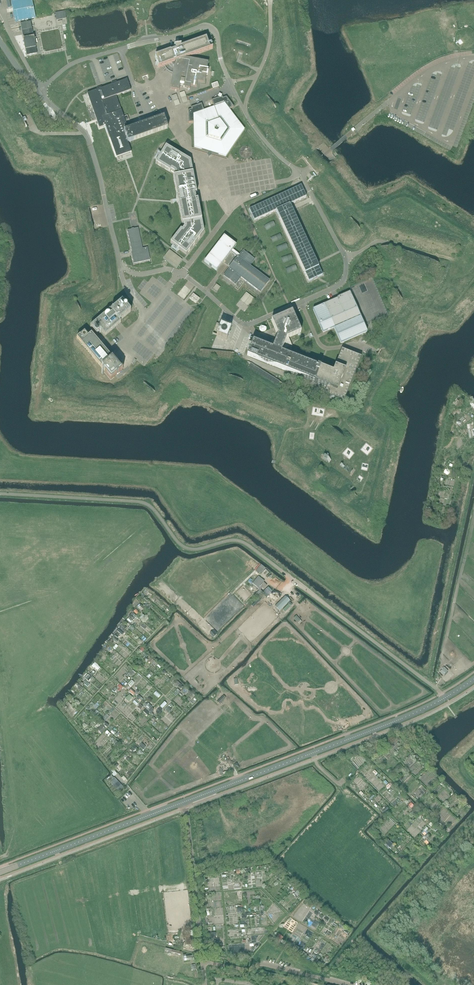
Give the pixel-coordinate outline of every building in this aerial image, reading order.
[(32,1),(32,0),(20,0),(11,2),(15,22),(36,18),(32,1)] [(65,11),(55,13),(56,20),(66,19),(65,11)] [(24,36),(23,36),(27,56),(37,54),(31,22),(20,24),(22,35),(24,34),(24,36)] [(210,49),(210,47),(206,38),(181,47),(180,46),(181,46),(180,46),(177,46),(175,47),(174,47),(175,47),(176,50),(171,51),(155,56),(159,67),(158,68),(175,62),(170,89),(179,91),(181,84),(184,84),(183,88),(190,89),(190,86),(197,87),(198,78),(201,79),(201,80),(205,81),(208,63),(185,58),(213,49),(213,48),(210,49)] [(132,141),(128,130),(125,122),(124,122),(122,119),(124,118),(121,110),(119,106),(120,106),(116,96),(131,91),(127,80),(87,94),(96,120),(98,119),(98,121),(97,122),(99,128),(104,127),(103,127),(105,126),(115,153),(130,148),(128,143),(132,141)] [(229,110),(234,107),(226,97),(223,98),(222,96),(211,100),(214,107),(208,109),(206,108),(202,104),(201,104),(191,108),(191,109),(188,111),(188,123),(194,123),(194,122),(196,122),(196,139),(194,139),(194,140),(194,147),(202,149),(202,148),(218,154),(219,154),(226,156),(230,150),(229,149),(238,135),(240,136),(244,129),(240,124),(239,124),(238,124),(228,111),(229,110)] [(164,117),(128,130),(132,141),(168,128),(164,117)] [(202,230),(203,229),(198,199),(200,196),(197,194),(191,164),(189,165),(187,161),(188,160),(166,146),(155,164),(170,172),(171,171),(174,173),(174,176),(173,177),(177,197),(176,199),(177,203),(178,204),(182,224),(183,224),(184,227),(182,230),(181,230),(170,243),(186,255),(202,235),(201,234),(202,230)] [(312,168),(323,159),(321,157),(320,156),(310,165),(311,166),(312,168)] [(308,281),(322,275),(290,204),(307,196),(302,185),(250,209),(255,220),(277,210),(308,281)] [(150,260),(147,248),(142,249),(138,228),(127,231),(132,253),(131,253),(132,253),(133,256),(132,256),(134,264),(134,263),(150,260)] [(231,252),(238,257),(240,255),(233,250),(236,245),(224,236),(204,262),(209,265),(212,267),(211,267),(216,271),(231,252)] [(238,257),(234,262),(229,268),(229,269),(224,276),(235,285),(241,278),(260,293),(269,281),(250,266),(254,260),(243,251),(240,255),(238,257)] [(341,343),(366,332),(367,332),(350,293),(338,298),(338,299),(313,310),(323,333),(334,328),(341,343)] [(193,294),(189,298),(193,301),(196,304),(197,303),(198,301),(200,299),(197,296),(193,294)] [(114,326),(120,321),(131,312),(122,302),(111,311),(110,310),(90,326),(97,334),(101,330),(105,336),(115,327),(114,326)] [(283,350),(290,347),(291,346),(288,338),(291,337),(291,338),(293,337),(293,336),(301,332),(292,312),(271,321),(277,335),(278,335),(275,342),(274,342),(274,341),(273,341),(272,342),(272,343),(273,344),(274,344),(272,348),(253,341),(247,355),(315,382),(327,387),(324,394),(334,398),(344,401),(361,357),(342,349),(333,372),(321,367),(320,367),(281,352),(282,350),(283,350)] [(227,339),(229,333),(231,329),(220,325),(216,335),(227,339)] [(119,365),(117,366),(115,364),(116,363),(115,364),(90,335),(88,337),(84,333),(80,336),(77,339),(91,355),(106,372),(105,372),(111,380),(123,369),(119,365)] [(263,582),(264,581),(258,576),(252,584),(248,589),(255,595),(257,592),(256,591),(258,589),(260,591),(262,588),(263,589),(267,586),(263,582)] [(279,611),(290,601),(285,597),(275,607),(279,611)] [(118,642),(113,646),(112,645),(108,649),(111,653),(116,649),(116,648),(120,645),(118,642)] [(98,663),(94,667),(98,671),(102,666),(98,663)] [(148,666),(145,671),(153,675),(155,671),(148,666)] [(133,678),(138,682),(143,676),(139,672),(133,678)] [(180,688),(174,699),(178,701),(181,697),(185,699),(187,696),(180,692),(182,689),(180,688)] [(218,699),(222,702),(228,696),(224,693),(218,699)] [(100,703),(94,699),(88,708),(94,712),(100,703)] [(70,702),(68,704),(75,710),(77,708),(70,702)] [(175,713),(180,710),(177,705),(175,706),(173,703),(164,709),(167,714),(173,710),(175,713)] [(114,778),(112,780),(110,778),(107,781),(118,792),(123,787),(114,778)] [(224,921),(223,914),(215,915),(216,922),(224,921)] [(311,959),(314,961),(318,955),(315,953),(312,957),(310,955),(308,958),(311,960),(311,959)]
